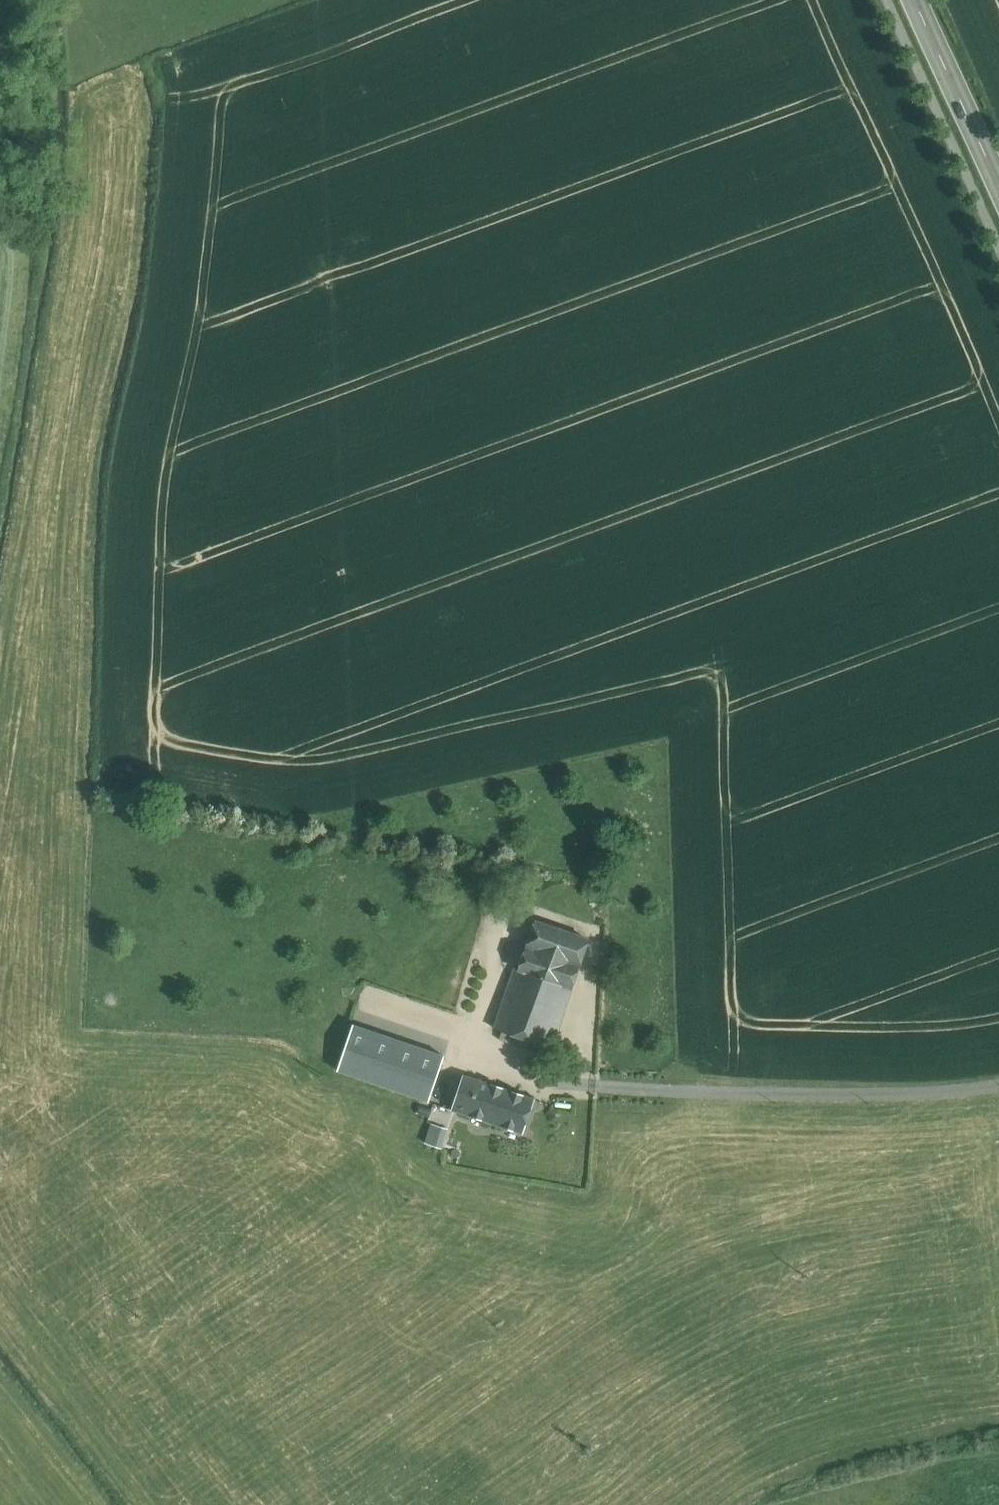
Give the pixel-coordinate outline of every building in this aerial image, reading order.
[(532,955),(582,970),(590,943),(541,928),(532,955)] [(525,976),(575,992),(582,970),(532,955),(525,976)] [(497,1033),(555,1052),(575,992),(525,976),(517,973),(497,1033)] [(471,1081),(477,1063),(365,1027),(348,1080),(460,1116),(471,1081)] [(538,1102),(471,1081),(460,1116),(526,1138),(538,1102)] [(441,1145),(446,1126),(429,1121),(423,1141),(441,1145)]
